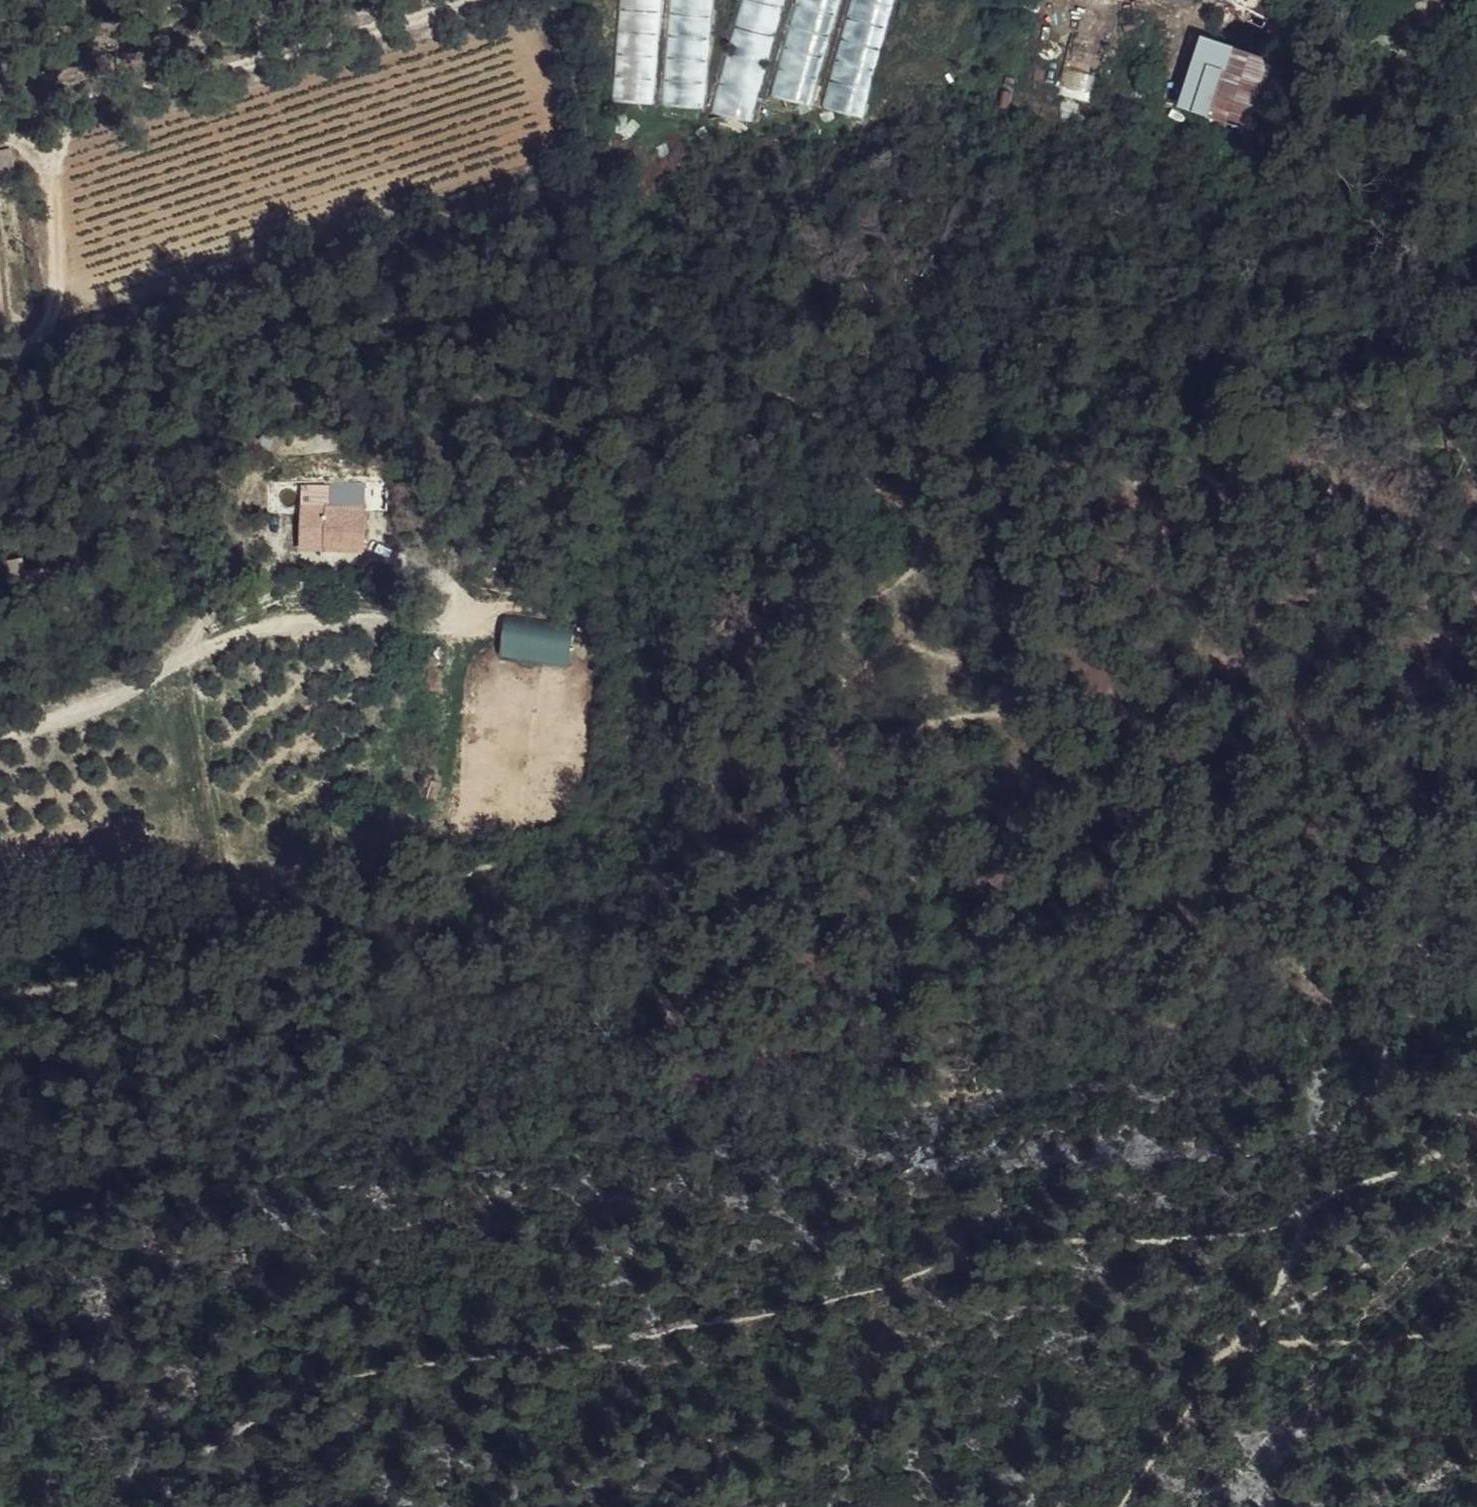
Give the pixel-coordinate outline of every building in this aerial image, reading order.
[(780,0),(740,0),(709,113),(746,123),(780,0)] [(1092,104),(1105,46),(1052,34),(1043,73),(1058,76),(1054,96),(1092,104)] [(1197,38),(1177,109),(1264,133),(1284,62),(1197,38)] [(352,525),(305,525),(306,542),(352,543),(352,525)] [(44,593),(43,572),(24,572),(24,562),(0,562),(0,564),(1,594),(44,593)] [(569,663),(571,624),(503,620),(500,659),(569,663)]
